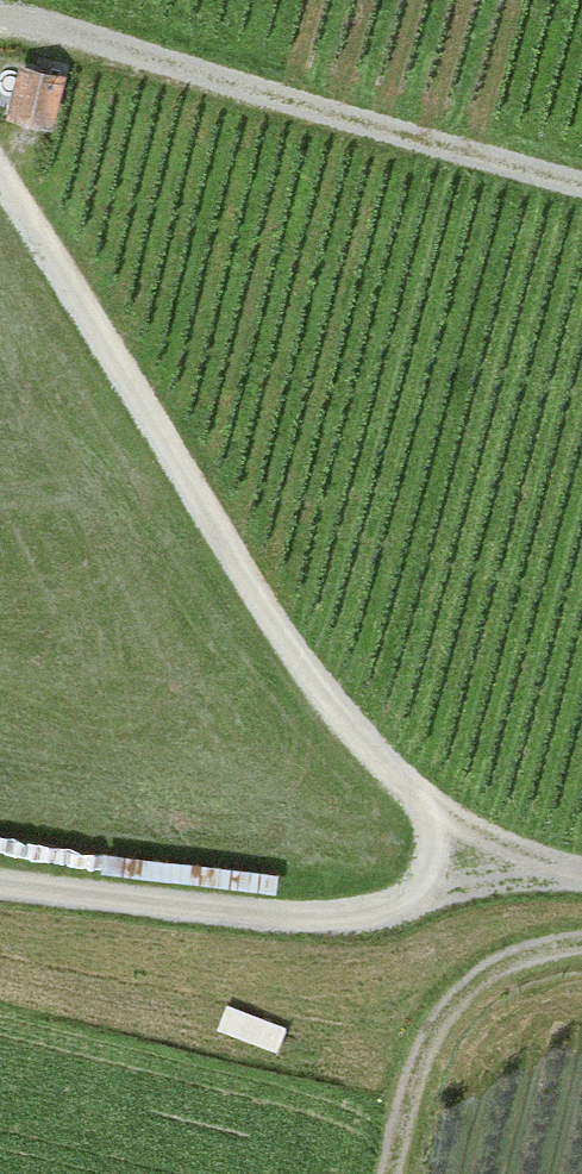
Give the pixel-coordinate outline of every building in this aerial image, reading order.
[(73,83),(24,69),(11,113),(62,128),(73,83)]
